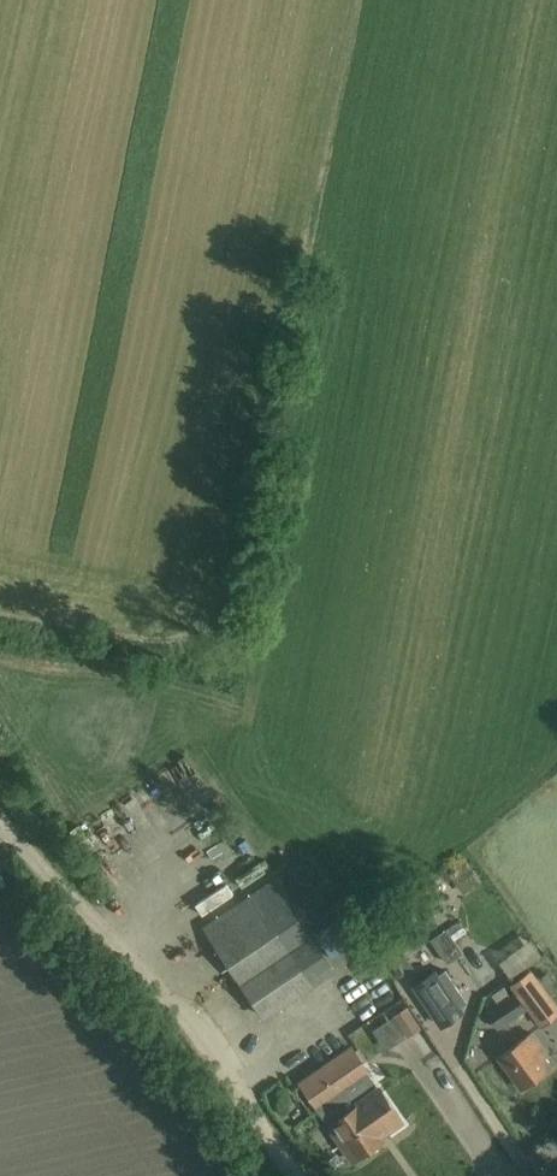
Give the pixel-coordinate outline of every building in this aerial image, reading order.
[(264,1019),(334,973),(274,884),(205,930),(264,1019)] [(447,928),(455,940),(465,933),(458,921),(447,928)] [(413,967),(396,941),(383,950),(400,976),(413,967)] [(415,986),(442,1026),(462,1012),(460,1008),(468,1003),(446,970),(438,976),(435,972),(415,986)] [(533,1014),(551,1000),(530,971),(511,984),(533,1014)] [(347,989),(347,990),(329,1001),(342,1023),(386,996),(372,973),(347,989)] [(498,1030),(524,1010),(513,994),(486,1013),(498,1030)] [(394,1015),(407,1035),(419,1027),(406,1007),(394,1015)] [(544,1057),(547,1055),(531,1033),(500,1057),(524,1088),(551,1067),(544,1057)] [(378,1134),(384,1130),(400,1118),(379,1088),(378,1089),(368,1075),(369,1074),(351,1048),(305,1079),(322,1104),(317,1107),(328,1123),(327,1124),(351,1159),(381,1138),(378,1134)]
